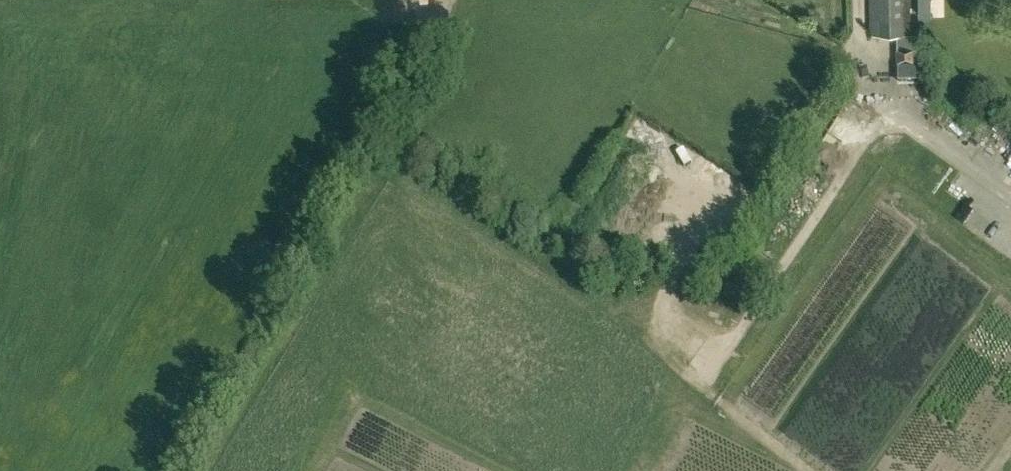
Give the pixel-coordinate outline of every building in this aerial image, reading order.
[(870,33),(896,32),(911,31),(910,0),(868,0),(870,33)] [(897,46),(896,46),(897,66),(918,65),(917,47),(915,47),(914,31),(911,31),(896,32),(897,46)]
